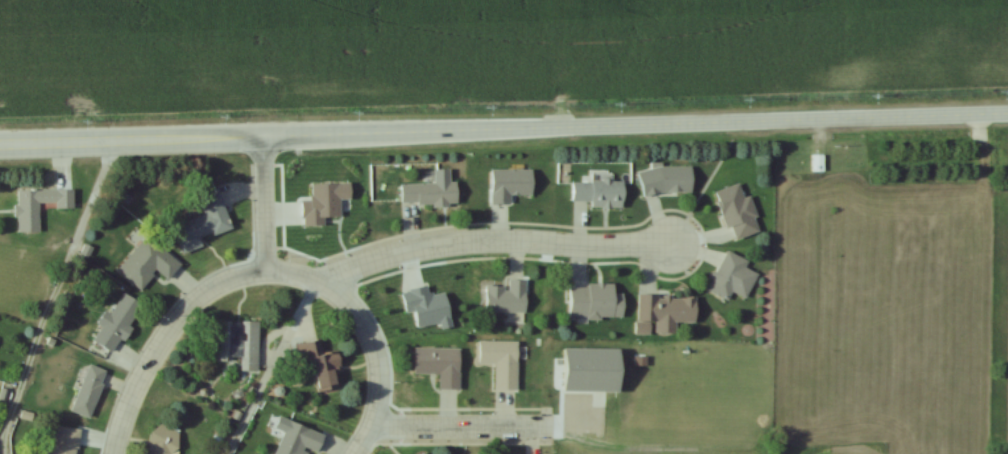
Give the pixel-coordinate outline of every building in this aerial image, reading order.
[(813,155),(813,171),(824,171),(824,155),(813,155)] [(693,194),(693,168),(642,168),(642,194),(693,194)] [(513,203),(513,195),(534,195),(534,169),(492,169),(492,203),(513,203)] [(458,181),(451,181),(451,170),(435,170),(435,183),(402,184),(402,206),(459,205),(458,181)] [(573,182),(572,205),(625,206),(626,179),(589,178),(589,182),(573,182)] [(341,217),(341,200),(353,200),(352,183),(312,184),(313,200),(302,200),(302,226),(326,226),(326,218),(341,217)] [(751,195),(745,197),(741,184),(718,191),(733,241),(762,232),(751,195)] [(17,190),(16,234),(39,234),(39,207),(73,208),(74,190),(17,190)] [(205,215),(173,226),(183,254),(204,247),(201,239),(233,228),(220,192),(200,200),(205,215)] [(169,280),(182,264),(147,236),(118,272),(141,291),(157,271),(169,280)] [(749,261),(727,251),(708,291),(729,301),(732,295),(745,302),(758,274),(746,267),(749,261)] [(527,279),(508,279),(508,285),(486,285),(486,312),(527,312),(527,279)] [(625,318),(625,293),(616,293),(616,284),(569,284),(569,319),(625,318)] [(454,326),(446,291),(430,295),(427,286),(401,292),(407,314),(415,312),(419,328),(440,323),(442,329),(454,326)] [(91,341),(115,354),(143,304),(123,293),(111,313),(108,312),(91,341)] [(638,322),(697,323),(698,296),(638,295),(638,322)] [(260,322),(216,321),(215,360),(241,361),(241,372),(259,373),(260,322)] [(296,344),(299,361),(312,359),(317,393),(343,390),(338,353),(321,355),(319,341),(296,344)] [(495,363),(495,390),(518,391),(518,342),(480,342),(480,363),(495,363)] [(461,349),(415,348),(415,374),(440,374),(440,389),(460,390),(461,349)] [(108,371),(88,364),(71,410),(91,418),(108,371)] [(311,451),(318,453),(325,435),(289,421),(276,453),(310,453),(311,451)] [(81,429),(57,426),(53,453),(77,453),(81,429)] [(180,429),(151,426),(148,453),(177,453),(180,429)]
